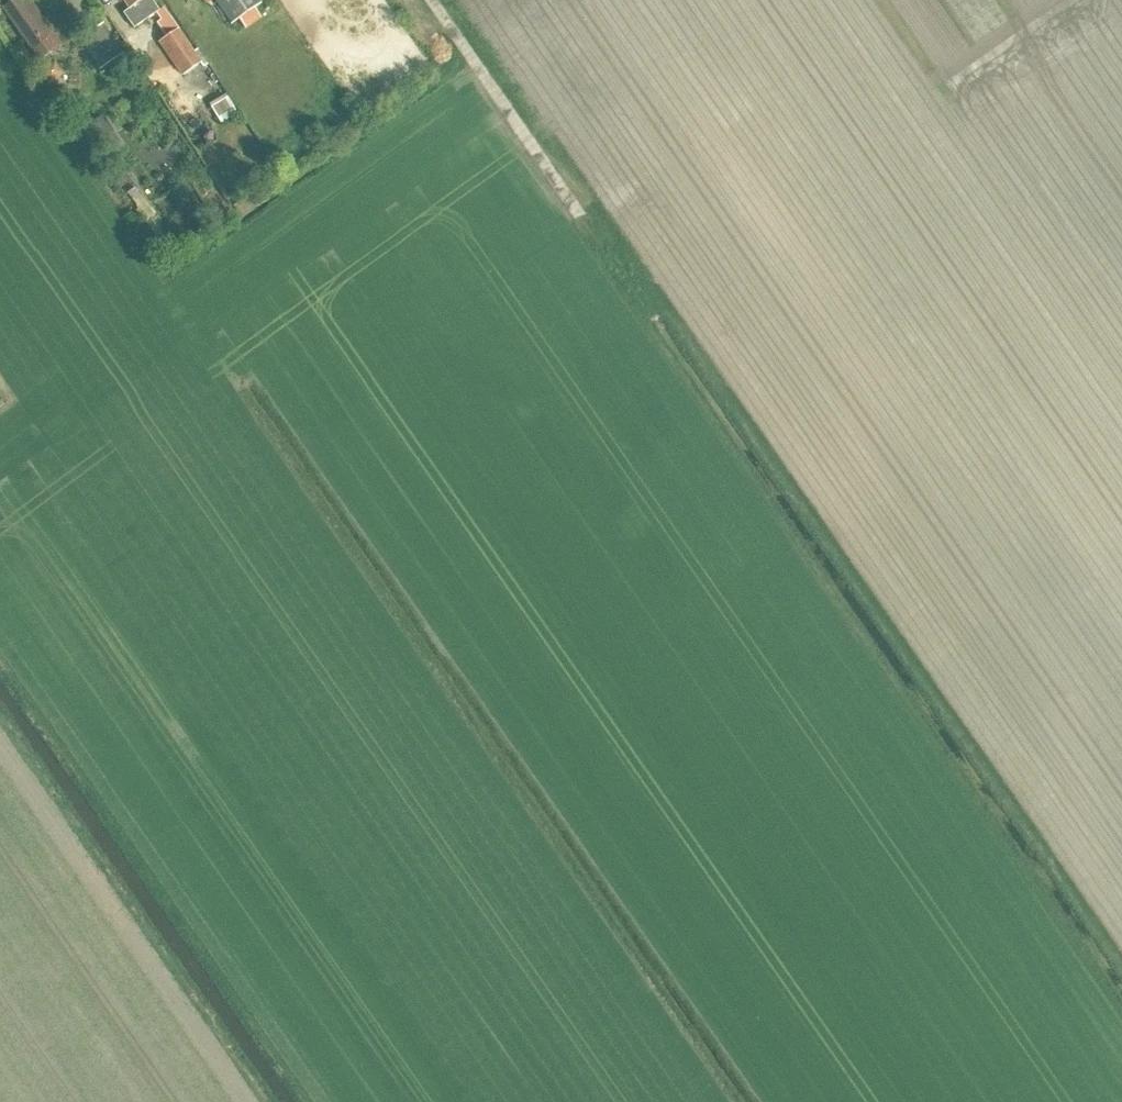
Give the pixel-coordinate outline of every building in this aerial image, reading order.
[(28,0),(13,0),(1,9),(38,61),(53,50),(42,34),(49,29),(28,0)] [(129,9),(122,14),(133,29),(158,12),(150,0),(122,0),(129,9)] [(230,24),(260,3),(258,0),(213,0),(230,24)] [(122,55),(101,25),(77,42),(97,72),(122,55)] [(178,31),(158,45),(181,78),(201,64),(178,31)] [(172,84),(169,96),(196,104),(200,92),(172,84)] [(214,124),(231,112),(220,96),(203,108),(214,124)]
